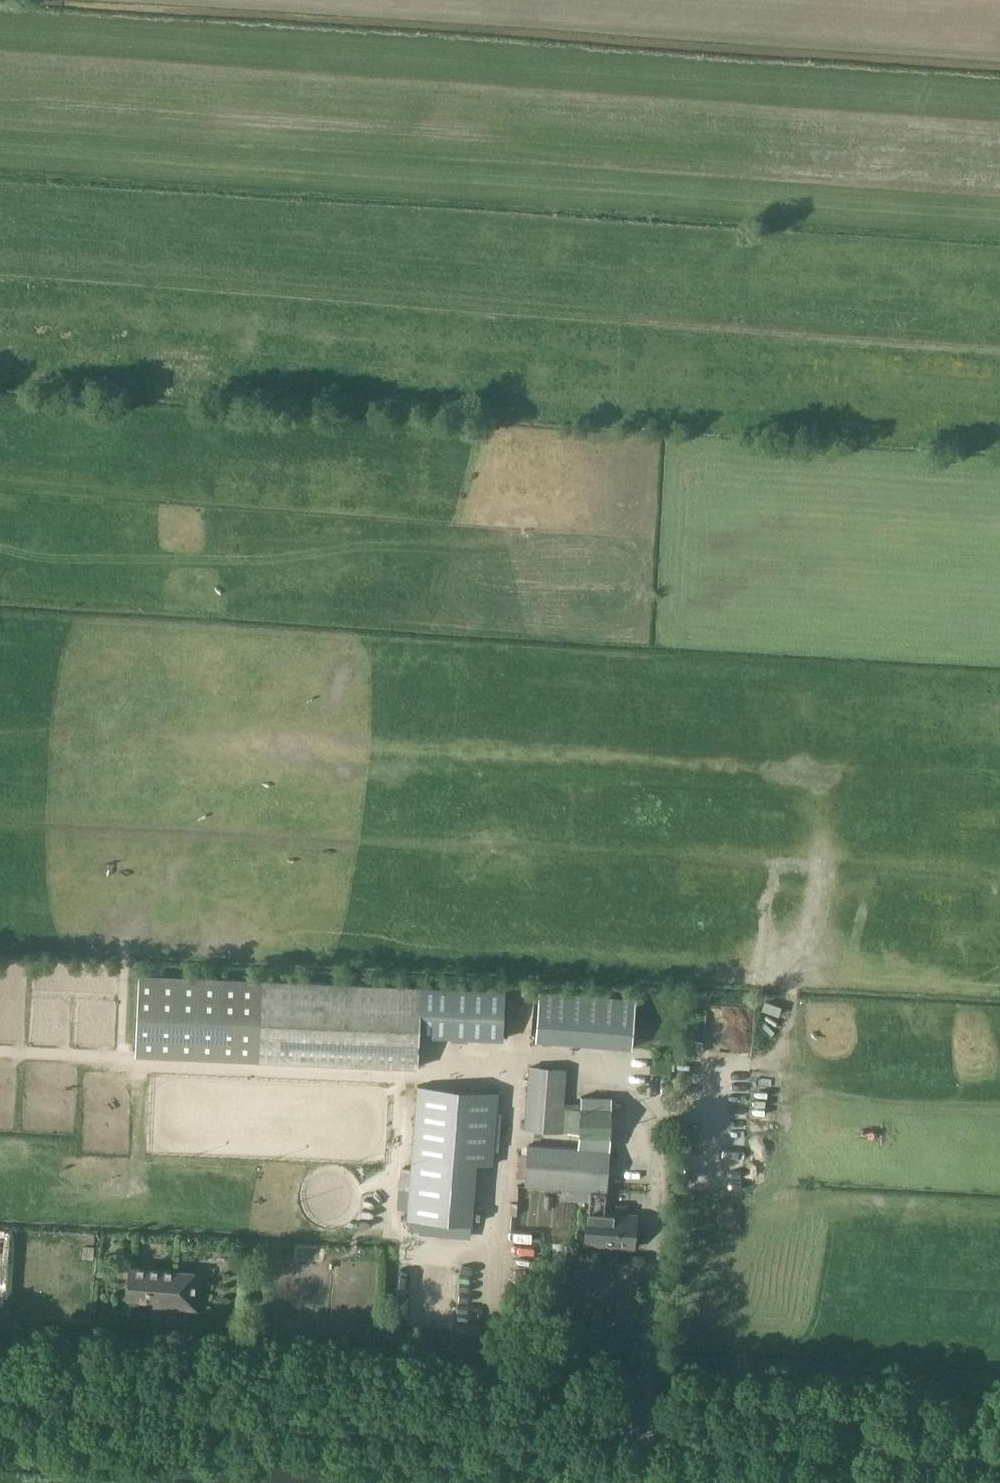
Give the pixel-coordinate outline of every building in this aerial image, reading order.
[(418,1068),(420,1036),(504,1040),(506,990),(143,973),(139,1055),(418,1068)] [(536,1040),(633,1047),(636,999),(539,992),(536,1040)] [(530,1068),(526,1129),(563,1131),(565,1103),(567,1070),(530,1068)] [(477,1165),(493,1166),(498,1093),(418,1087),(408,1220),(473,1224),(477,1165)] [(565,1103),(563,1131),(579,1132),(579,1135),(611,1136),(612,1097),(581,1096),(581,1103),(565,1103)] [(518,1153),(516,1176),(527,1177),(527,1185),(562,1188),(561,1198),(573,1199),(574,1189),(593,1190),(593,1200),(592,1212),(588,1212),(586,1244),(636,1247),(638,1216),(605,1213),(607,1191),(611,1151),(578,1148),(530,1145),(530,1146),(529,1154),(521,1153),(518,1153)] [(177,1281),(178,1271),(130,1267),(128,1298),(162,1301),(162,1308),(198,1311),(201,1283),(177,1281)]
